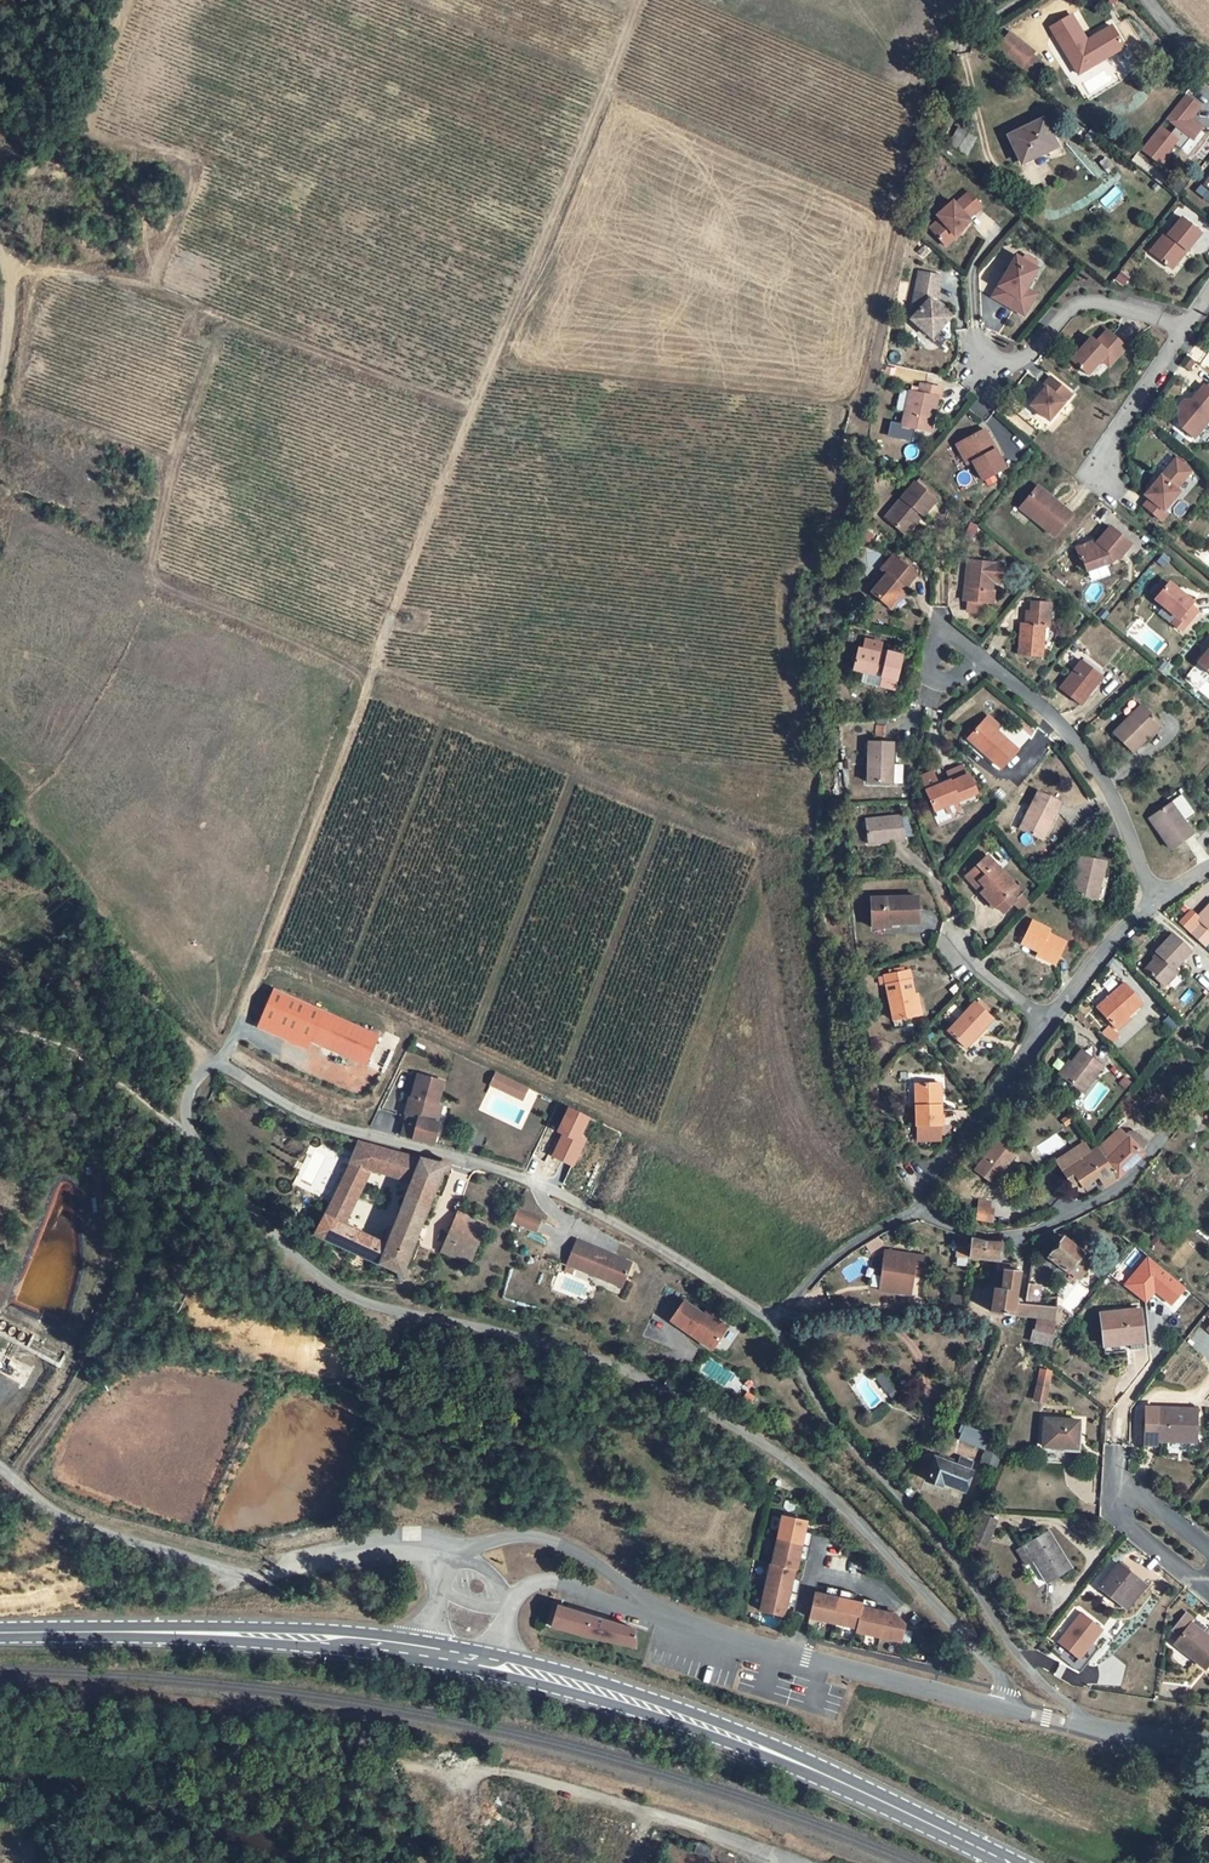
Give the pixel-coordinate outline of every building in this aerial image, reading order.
[(1094,58),(1121,42),(1112,26),(1087,41),(1072,15),(1051,28),(1078,75),(1097,63),(1094,58)] [(1006,54),(1018,40),(1010,33),(998,48),(1006,54)] [(1033,52),(1018,40),(1006,54),(1022,67),(1031,55),(1033,52)] [(1124,47),(1121,42),(1094,58),(1097,63),(1124,47)] [(1043,65),(1031,55),(1022,67),(1034,77),(1043,65)] [(1192,140),(1203,127),(1193,118),(1203,106),(1187,92),(1165,117),(1192,140)] [(1057,146),(1044,119),(1008,136),(1022,163),(1057,146)] [(1161,124),(1140,149),(1160,167),(1186,137),(1175,127),(1170,132),(1161,124)] [(975,137),(959,128),(950,145),(966,153),(975,137)] [(940,219),(930,228),(946,246),(957,236),(955,235),(959,231),(970,221),(968,219),(982,207),(969,192),(955,204),(953,201),(937,215),(940,219)] [(1186,251),(1201,233),(1182,218),(1168,235),(1166,233),(1150,252),(1168,266),(1183,248),(1186,251)] [(1186,251),(1183,248),(1168,266),(1172,269),(1186,251)] [(1026,288),(1038,269),(1016,256),(992,297),(1013,309),(1026,288)] [(911,319),(932,338),(951,317),(940,308),(936,304),(937,299),(941,275),(919,272),(913,305),(919,310),(911,319)] [(1037,294),(1026,288),(1013,309),(1024,316),(1037,294)] [(1091,338),(1071,360),(1088,376),(1101,361),(1104,363),(1111,356),(1115,360),(1126,347),(1108,331),(1097,343),(1091,338)] [(869,359),(871,352),(864,350),(862,357),(869,359)] [(1115,360),(1111,356),(1104,363),(1109,367),(1115,360)] [(1046,388),(1031,406),(1049,421),(1071,395),(1051,377),(1043,386),(1046,388)] [(940,398),(943,388),(921,383),(919,392),(910,391),(903,426),(926,431),(930,414),(934,415),(938,397),(940,398)] [(1204,386),(1192,400),(1184,409),(1183,408),(1178,408),(1179,427),(1194,439),(1208,421),(1208,390),(1204,386)] [(1184,409),(1192,400),(1184,400),(1178,408),(1183,408),(1184,409)] [(934,415),(930,414),(926,431),(931,432),(934,415)] [(973,461),(983,480),(1006,468),(995,448),(991,451),(987,443),(991,440),(985,429),(962,441),(973,461)] [(995,448),(991,440),(987,443),(991,451),(995,448)] [(973,461),(962,441),(957,444),(968,464),(973,461)] [(1191,472),(1176,459),(1160,477),(1162,478),(1157,484),(1156,483),(1145,495),(1150,499),(1144,506),(1161,521),(1168,513),(1164,510),(1179,492),(1176,489),(1191,472)] [(920,479),(916,483),(936,500),(939,497),(924,485),(925,483),(920,479)] [(916,483),(915,482),(885,518),(904,534),(920,514),(923,516),(924,517),(938,501),(936,500),(916,483)] [(1038,486),(1024,503),(1034,511),(1034,514),(1032,518),(1055,537),(1073,515),(1038,486)] [(1034,511),(1024,503),(1020,508),(1032,518),(1034,514),(1034,511)] [(923,516),(920,514),(904,534),(907,536),(923,516)] [(977,527),(970,523),(965,537),(972,540),(977,527)] [(1131,544),(1110,527),(1098,542),(1094,547),(1090,544),(1076,549),(1080,559),(1083,559),(1087,571),(1112,562),(1115,558),(1118,560),(1131,544)] [(872,593),(889,607),(907,586),(916,575),(899,561),(898,561),(895,559),(890,565),(893,567),(872,593)] [(1003,563),(970,560),(966,601),(968,602),(987,604),(993,604),(994,591),(992,590),(993,583),(1001,583),(1003,563)] [(1064,575),(1057,569),(1052,574),(1059,580),(1064,575)] [(1153,594),(1157,597),(1167,585),(1164,582),(1153,594)] [(1193,602),(1169,582),(1167,585),(1157,597),(1155,599),(1177,618),(1173,624),(1182,631),(1198,611),(1191,605),(1193,602)] [(909,588),(907,586),(889,607),(891,609),(909,588)] [(987,604),(968,602),(967,611),(986,613),(987,604)] [(1026,624),(1022,623),(1019,655),(1042,657),(1044,626),(1049,626),(1050,603),(1032,602),(1032,611),(1027,610),(1026,624)] [(859,649),(854,670),(864,672),(874,675),(872,684),(894,690),(903,655),(881,650),(880,654),(859,649)] [(1198,663),(1208,672),(1208,649),(1198,663)] [(1103,677),(1082,661),(1060,689),(1081,705),(1103,677)] [(874,675),(864,672),(862,681),(872,684),(874,675)] [(1147,739),(1161,724),(1142,705),(1134,713),(1131,709),(1124,716),(1127,719),(1114,733),(1133,752),(1147,739)] [(1000,727),(988,716),(985,720),(997,731),(1000,727)] [(888,718),(877,719),(877,725),(885,726),(885,725),(887,725),(888,718)] [(997,731),(985,720),(969,737),(983,749),(985,747),(989,751),(986,754),(1001,768),(1018,750),(1005,739),(997,731)] [(1164,727),(1161,724),(1147,739),(1149,741),(1164,727)] [(877,725),(876,725),(875,737),(884,738),(885,726),(877,725)] [(1018,725),(1005,739),(1018,750),(1030,736),(1018,725)] [(893,743),(869,742),(868,782),(902,783),(903,764),(893,764),(893,743)] [(979,799),(968,775),(951,782),(950,781),(938,786),(933,772),(921,777),(927,790),(927,791),(935,810),(946,806),(949,813),(961,808),(961,807),(979,799)] [(1061,802),(1039,791),(1020,829),(1040,839),(1049,820),(1052,821),(1061,802)] [(1182,796),(1171,803),(1182,819),(1193,811),(1182,796)] [(1182,819),(1171,803),(1150,818),(1172,849),(1193,834),(1182,819)] [(903,822),(902,816),(866,820),(869,843),(905,840),(904,832),(903,822)] [(1052,821),(1049,820),(1040,839),(1042,840),(1052,821)] [(1024,895),(1028,892),(1020,883),(1016,887),(987,855),(985,858),(981,854),(971,864),(965,869),(968,873),(966,875),(981,892),(995,907),(996,906),(1002,912),(1013,903),(1022,911),(1030,901),(1024,895)] [(1106,861),(1081,856),(1072,894),(1103,901),(1108,877),(1102,876),(1106,861)] [(1124,903),(1131,904),(1132,897),(1125,895),(1124,903)] [(919,923),(918,897),(872,899),(872,920),(889,919),(889,924),(919,923)] [(1197,918),(1201,921),(1190,933),(1205,946),(1208,941),(1208,905),(1197,918)] [(889,919),(872,920),(873,928),(875,928),(889,928),(889,924),(889,919)] [(1050,930),(1032,921),(1022,943),(1039,951),(1037,955),(1055,964),(1066,942),(1048,934),(1050,930)] [(1191,950),(1173,934),(1156,952),(1159,955),(1145,969),(1164,986),(1177,971),(1175,969),(1191,950)] [(887,983),(894,1020),(905,1017),(918,1015),(915,994),(910,970),(885,974),(885,975),(880,977),(881,984),(887,983)] [(1125,983),(1098,1007),(1115,1027),(1127,1016),(1142,1003),(1125,983)] [(380,1035),(274,989),(261,1019),(366,1066),(380,1035)] [(989,1009),(980,1000),(978,1003),(987,1011),(989,1009)] [(978,1003),(976,1001),(948,1031),(966,1048),(968,1045),(979,1033),(994,1018),(987,1011),(978,1003)] [(1127,1016),(1115,1027),(1118,1030),(1130,1019),(1127,1016)] [(905,1017),(894,1020),(895,1029),(907,1027),(905,1017)] [(982,1036),(979,1033),(968,1045),(971,1047),(982,1036)] [(1102,1066),(1082,1051),(1072,1063),(1062,1076),(1083,1091),(1102,1066)] [(1060,1073),(1062,1076),(1072,1063),(1069,1061),(1060,1073)] [(494,1072),(488,1087),(523,1100),(529,1086),(494,1072)] [(407,1114),(402,1136),(432,1143),(438,1123),(437,1123),(433,1121),(437,1105),(444,1081),(418,1074),(407,1114)] [(938,1083),(916,1084),(916,1126),(918,1126),(939,1125),(942,1125),(942,1105),(939,1105),(938,1083)] [(442,1106),(437,1105),(433,1121),(437,1123),(442,1106)] [(940,1140),(939,1125),(918,1126),(918,1141),(940,1140)] [(1098,1149),(1117,1178),(1118,1177),(1143,1153),(1142,1151),(1130,1138),(1120,1129),(1098,1149)] [(1148,1143),(1137,1132),(1130,1138),(1142,1151),(1148,1143)] [(1017,1152),(1000,1138),(976,1170),(993,1183),(1017,1152)] [(325,1215),(315,1234),(398,1272),(398,1274),(398,1275),(400,1277),(402,1278),(404,1278),(406,1277),(408,1276),(408,1274),(408,1271),(407,1269),(405,1268),(443,1171),(445,1171),(449,1170),(450,1168),(450,1166),(450,1163),(447,1160),(445,1159),(444,1159),(441,1160),(440,1161),(439,1164),(359,1141),(350,1162),(371,1169),(412,1181),(393,1230),(387,1245),(383,1243),(343,1224),(325,1215)] [(1090,1151),(1084,1142),(1057,1160),(1063,1170),(1090,1151)] [(1098,1149),(1096,1147),(1090,1151),(1063,1170),(1073,1185),(1079,1181),(1082,1185),(1085,1184),(1099,1175),(1101,1178),(1106,1186),(1117,1178),(1098,1149)] [(343,1224),(371,1169),(350,1162),(342,1182),(325,1215),(343,1224)] [(1099,1175),(1085,1184),(1087,1187),(1101,1178),(1099,1175)] [(978,1218),(992,1220),(993,1209),(989,1208),(990,1201),(980,1199),(978,1218)] [(516,1208),(511,1223),(536,1232),(541,1217),(516,1208)] [(487,1224),(458,1212),(441,1252),(470,1263),(487,1224)] [(389,1229),(383,1243),(387,1245),(393,1230),(389,1229)] [(969,1257),(971,1238),(959,1234),(956,1256),(969,1257)] [(986,1242),(971,1238),(969,1257),(999,1260),(1000,1260),(1001,1251),(1002,1245),(1002,1242),(986,1242)] [(1077,1248),(1064,1238),(1049,1257),(1068,1271),(1069,1270),(1079,1278),(1094,1259),(1092,1243),(1085,1238),(1077,1248)] [(577,1240),(567,1264),(606,1280),(609,1274),(624,1281),(632,1263),(615,1255),(613,1260),(609,1258),(610,1254),(577,1240)] [(925,1277),(929,1257),(885,1251),(879,1290),(912,1295),(914,1276),(925,1277)] [(1012,1315),(1013,1315),(1013,1313),(1015,1303),(1020,1271),(1016,1271),(1005,1270),(998,1269),(997,1270),(1004,1271),(1002,1288),(995,1287),(992,1308),(991,1311),(1012,1315)] [(624,1281),(609,1274),(606,1280),(622,1286),(624,1281)] [(1041,1284),(1028,1283),(1025,1300),(1038,1299),(1041,1284)] [(684,1301),(671,1320),(713,1349),(726,1329),(713,1320),(714,1318),(715,1317),(706,1311),(704,1314),(684,1301)] [(1021,1304),(1015,1303),(1013,1313),(1018,1314),(1038,1316),(1049,1318),(1050,1306),(1026,1305),(1021,1304)] [(1058,1307),(1050,1306),(1049,1318),(1056,1319),(1058,1307)] [(1141,1309),(1102,1313),(1105,1345),(1132,1343),(1132,1349),(1146,1348),(1141,1309)] [(1049,1318),(1038,1316),(1036,1327),(1055,1330),(1056,1321),(1056,1319),(1049,1318)] [(714,1318),(713,1320),(726,1329),(728,1328),(714,1318)] [(1055,1330),(1036,1327),(1032,1341),(1051,1346),(1054,1335),(1055,1330)] [(692,1380),(697,1383),(701,1378),(696,1374),(692,1380)] [(885,1389),(891,1385),(884,1374),(878,1378),(885,1389)] [(1048,1383),(1039,1382),(1035,1399),(1045,1402),(1048,1388),(1047,1388),(1048,1383)] [(892,1386),(887,1389),(893,1397),(898,1393),(892,1386)] [(1198,1410),(1147,1407),(1145,1444),(1157,1444),(1157,1440),(1196,1442),(1198,1410)] [(1080,1421),(1045,1418),(1044,1446),(1078,1448),(1080,1421)] [(983,1448),(989,1433),(962,1424),(957,1439),(983,1448)] [(996,1470),(1001,1456),(987,1450),(982,1465),(996,1470)] [(959,1463),(941,1456),(940,1460),(958,1467),(959,1463)] [(958,1467),(940,1460),(936,1458),(927,1481),(941,1486),(943,1482),(964,1490),(971,1472),(970,1472),(974,1464),(961,1459),(959,1463),(958,1467)] [(5,1500),(14,1491),(0,1479),(0,1495),(5,1500)] [(987,1546),(997,1520),(983,1514),(972,1539),(987,1546)] [(777,1540),(810,1547),(812,1537),(804,1535),(805,1531),(807,1521),(782,1516),(777,1540)] [(1034,1561),(1047,1583),(1072,1567),(1050,1531),(1025,1546),(1034,1561)] [(810,1547),(777,1540),(772,1563),(795,1568),(797,1568),(799,1558),(800,1554),(808,1556),(810,1547)] [(1034,1561),(1025,1546),(1018,1551),(1026,1565),(1034,1561)] [(772,1563),(771,1563),(765,1587),(798,1594),(800,1584),(792,1582),(793,1579),(795,1568),(772,1563)] [(1146,1584),(1121,1563),(1100,1588),(1126,1608),(1146,1584)] [(798,1594),(765,1587),(760,1610),(785,1616),(787,1605),(795,1607),(796,1603),(798,1594)] [(825,1595),(815,1593),(810,1617),(834,1622),(841,1590),(831,1588),(829,1596),(825,1595)] [(834,1622),(857,1628),(863,1603),(852,1601),(849,1600),(850,1592),(841,1590),(834,1622)] [(873,1601),(864,1599),(863,1603),(857,1628),(856,1631),(880,1637),(886,1612),(875,1610),(872,1609),(873,1601)] [(635,1629),(558,1605),(551,1626),(580,1634),(636,1647),(635,1629)] [(1077,1660),(1104,1630),(1082,1611),(1055,1640),(1077,1660)] [(896,1614),(886,1612),(880,1637),(901,1641),(905,1623),(896,1614)] [(1175,1643),(1206,1668),(1208,1664),(1208,1637),(1203,1632),(1198,1637),(1188,1629),(1192,1623),(1195,1619),(1187,1613),(1173,1630),(1181,1637),(1175,1643)] [(1203,1632),(1192,1623),(1188,1629),(1198,1637),(1203,1632)] [(698,1843),(694,1853),(709,1858),(712,1848),(698,1843)]
